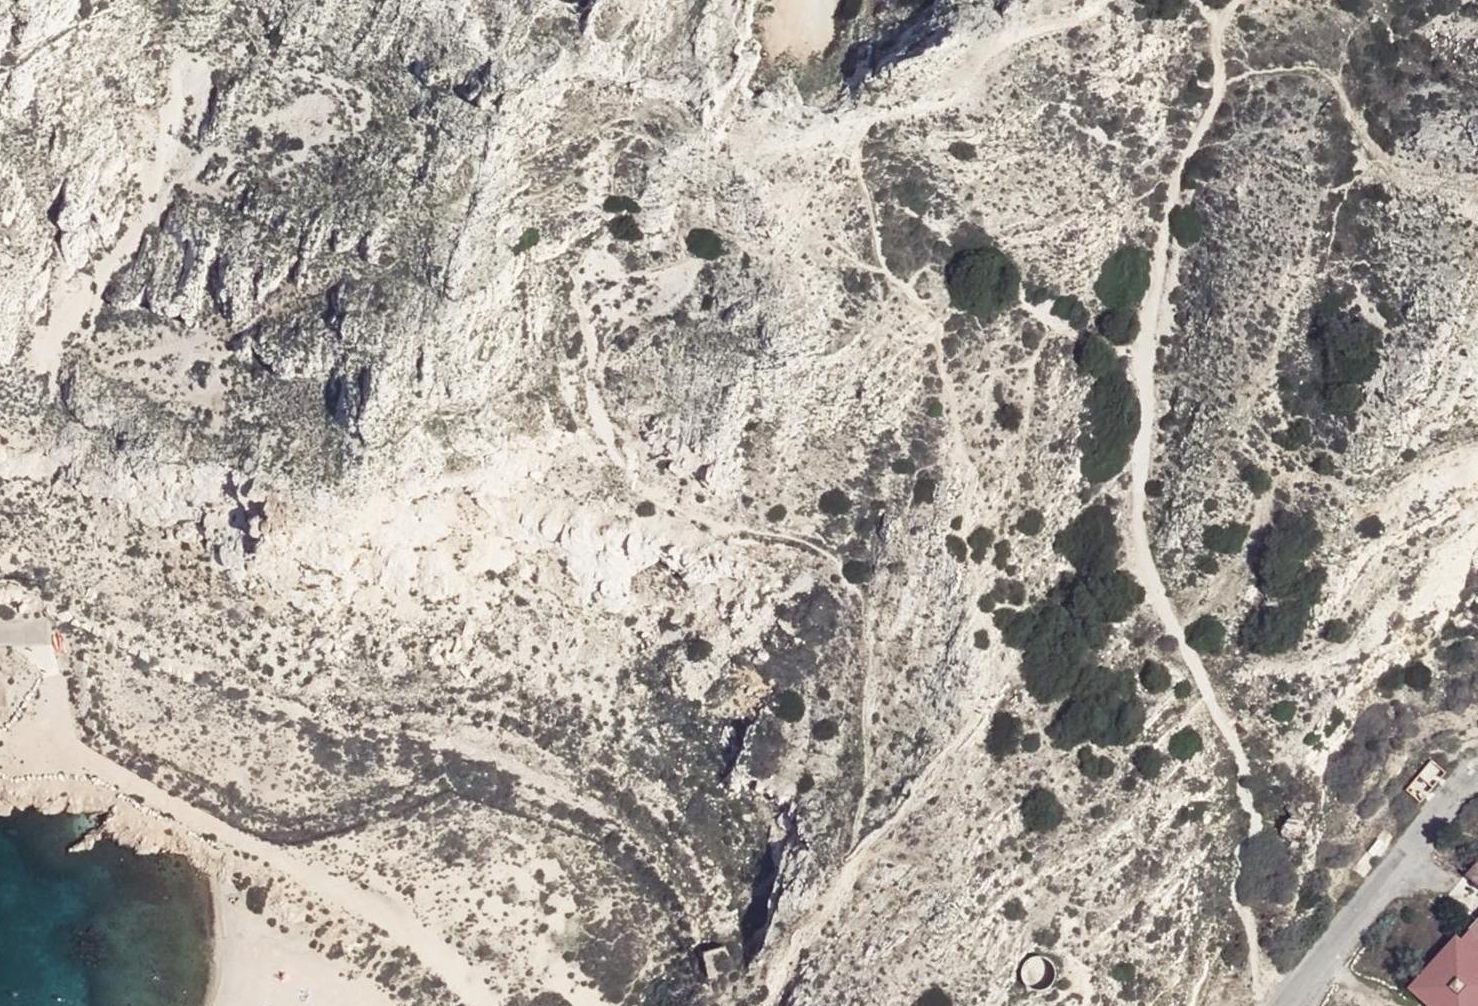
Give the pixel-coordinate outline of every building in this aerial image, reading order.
[(1466,876),(1477,887),(1477,861),(1466,876)] [(1459,940),(1457,937),(1410,989),(1427,1005),(1477,1005),(1477,920),(1459,940)]
